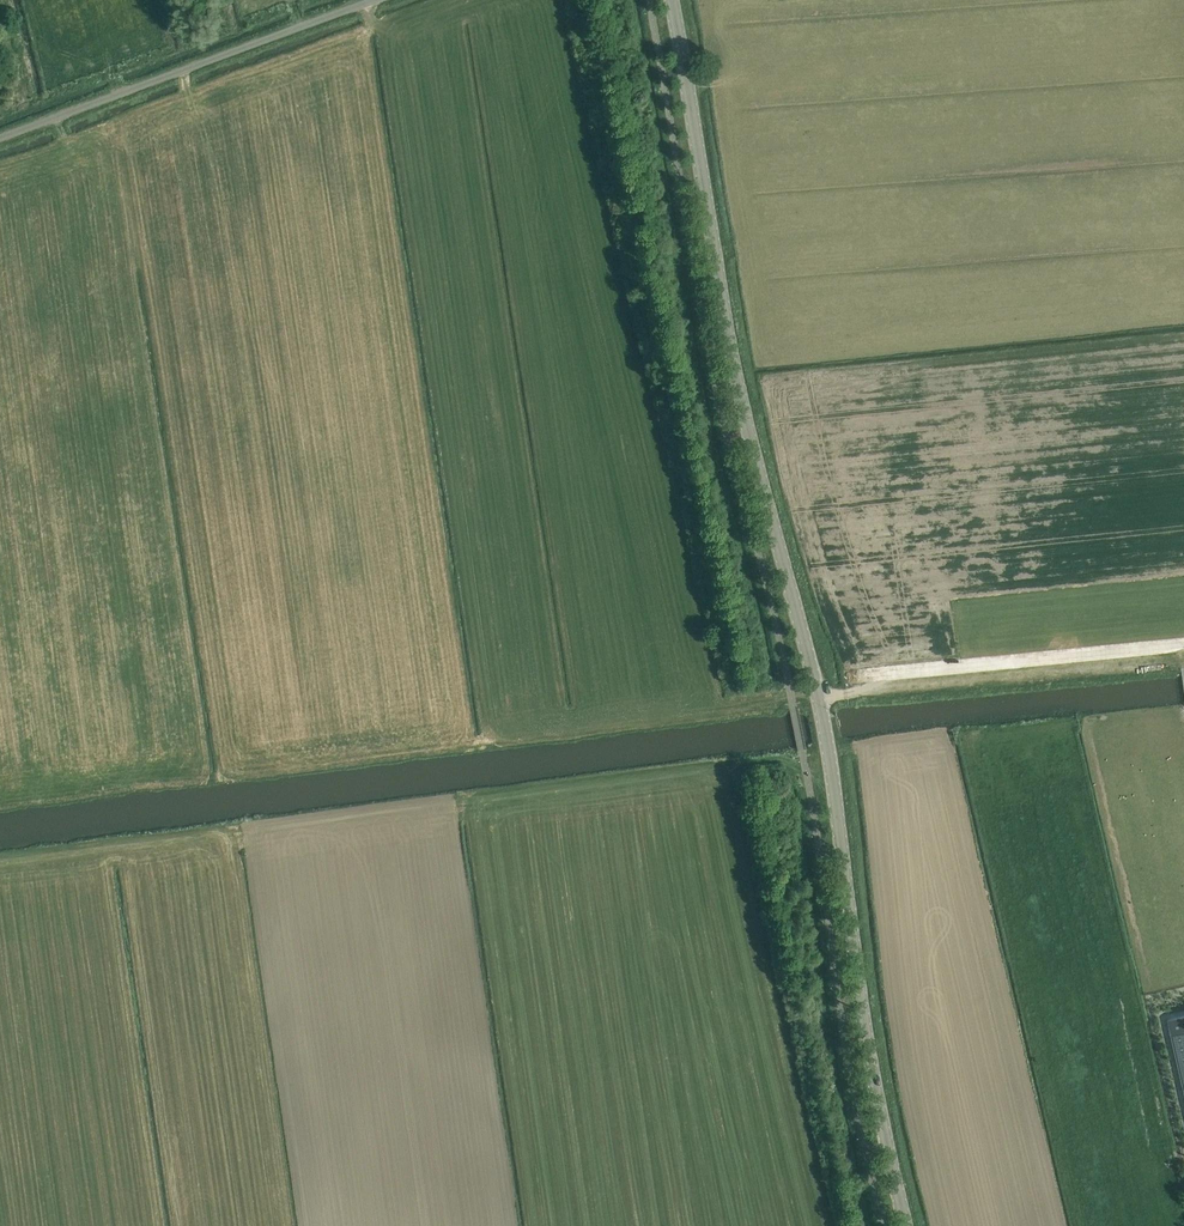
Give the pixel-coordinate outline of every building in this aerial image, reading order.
[(1167,1020),(1183,1094),(1183,1016),(1167,1020)]
